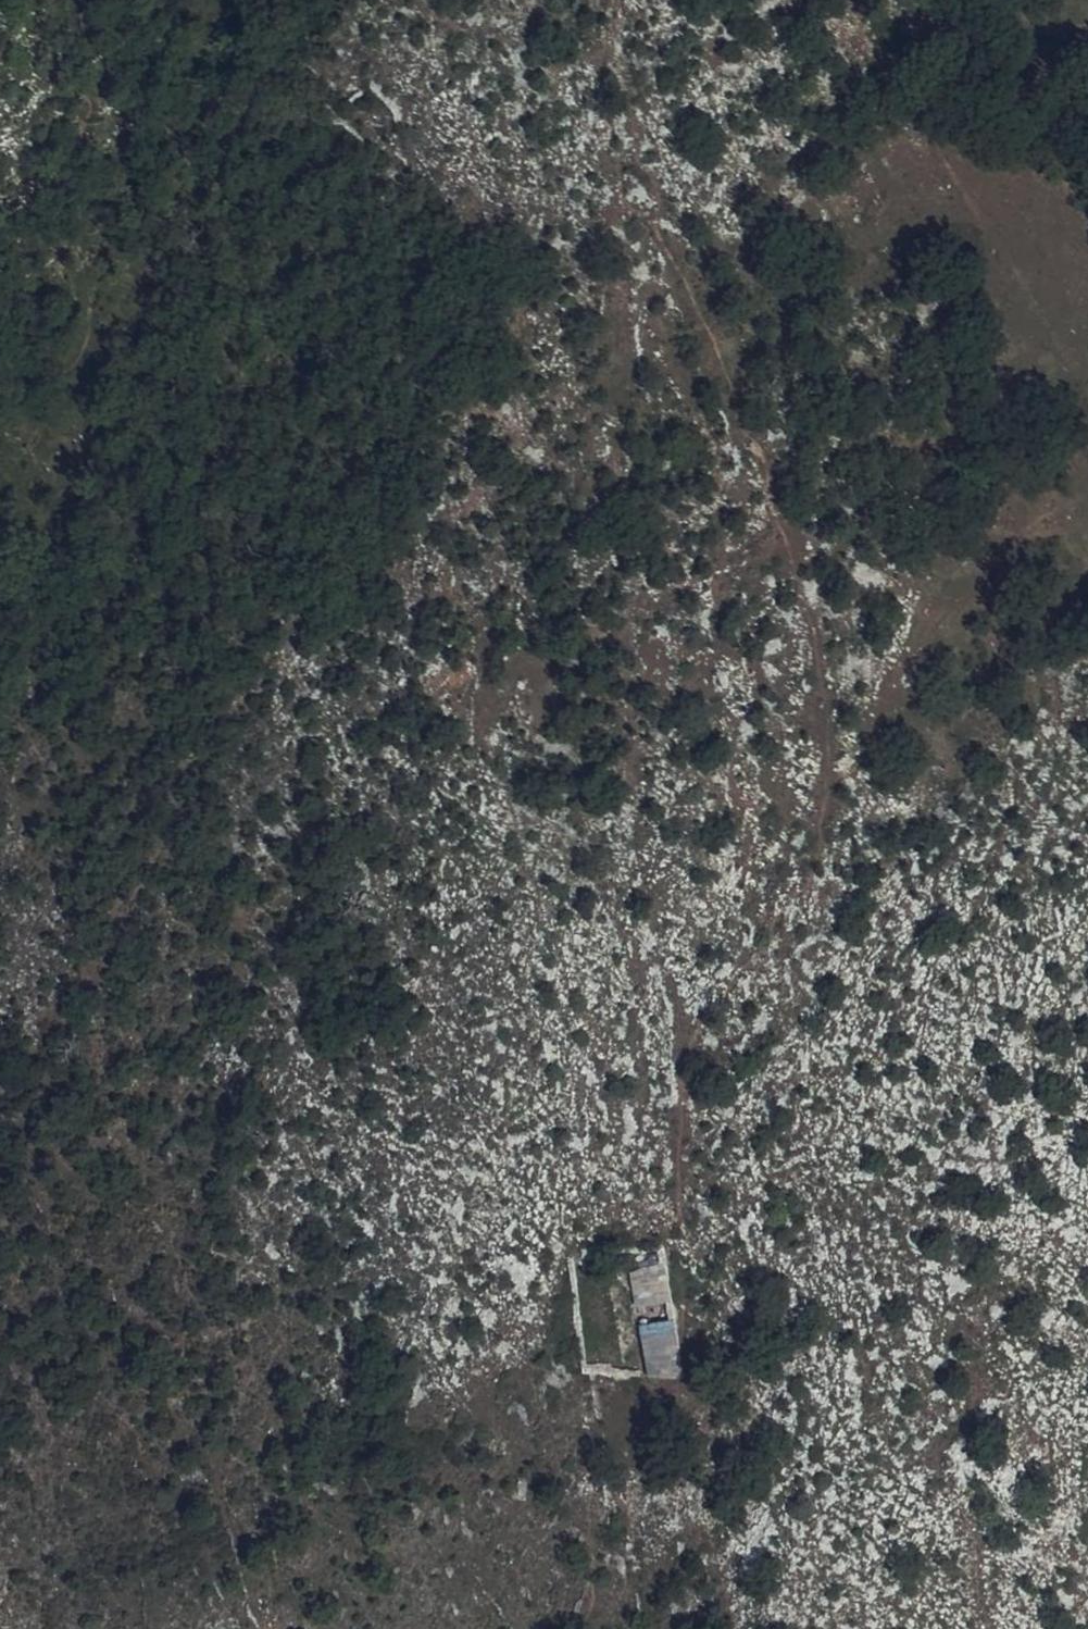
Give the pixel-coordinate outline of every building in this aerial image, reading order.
[(633,1306),(668,1303),(665,1266),(630,1269),(633,1306)] [(677,1323),(636,1329),(643,1377),(686,1382),(677,1323)]
